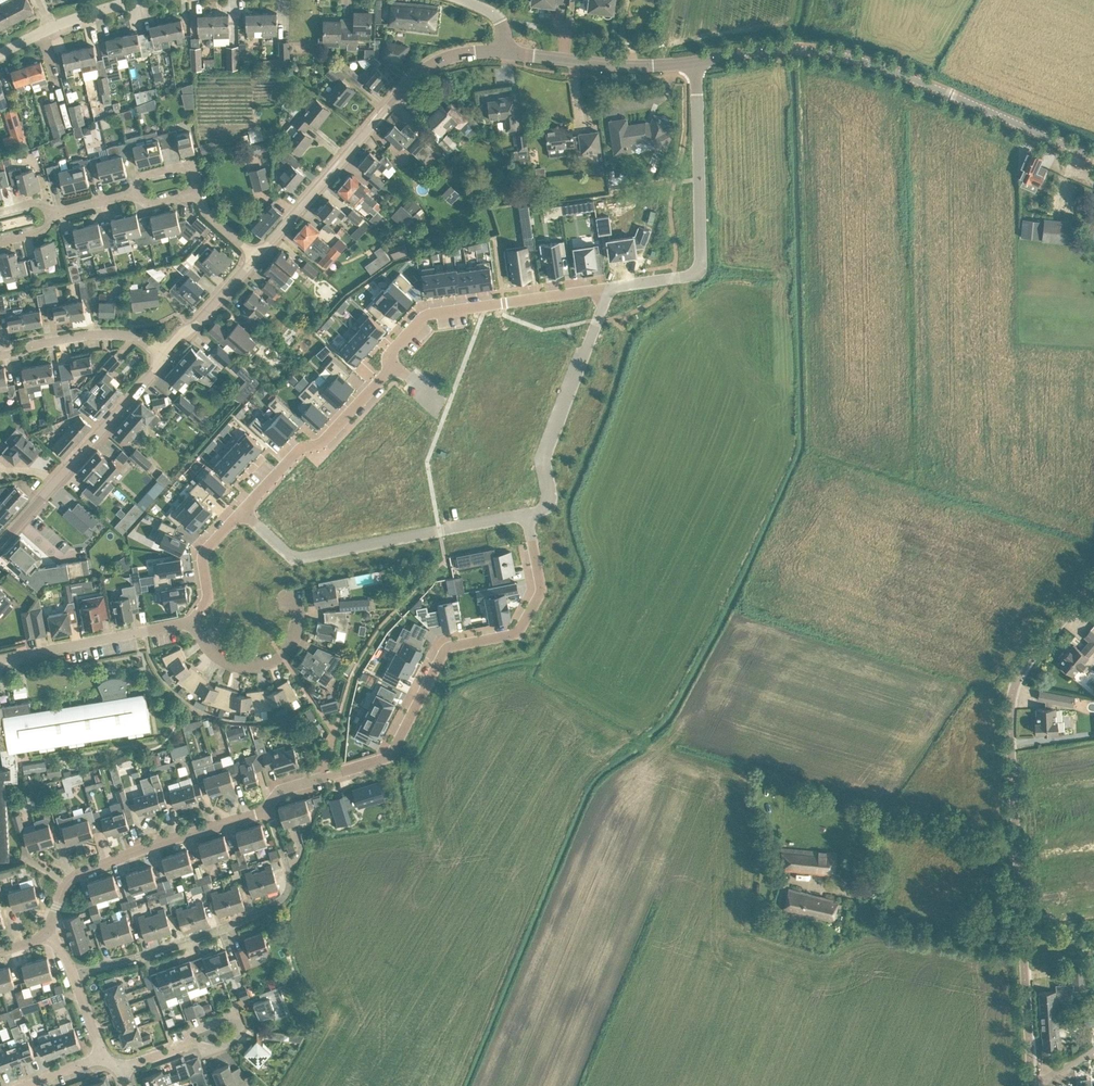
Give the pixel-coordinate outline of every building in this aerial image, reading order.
[(34,11),(28,0),(8,0),(1,4),(0,2),(0,28),(34,11)] [(603,14),(605,16),(607,17),(610,16),(612,15),(613,12),(614,0),(583,0),(585,11),(593,12),(593,11),(592,11),(593,10),(602,11),(603,14)] [(390,25),(435,30),(438,6),(419,3),(392,1),(390,25)] [(277,28),(277,12),(261,13),(262,35),(277,35),(277,28)] [(354,27),(347,27),(347,47),(347,48),(357,49),(357,30),(371,31),(371,12),(355,12),(354,27)] [(262,35),(261,13),(246,13),(246,29),(247,29),(247,36),(254,35),(262,35)] [(214,37),(213,14),(198,15),(198,30),(199,37),(214,37)] [(229,14),(213,14),(214,37),(229,36),(229,29),(229,14)] [(181,19),(165,22),(169,37),(177,35),(179,43),(185,41),(184,34),(185,34),(181,19)] [(319,39),(319,47),(340,47),(347,47),(347,27),(341,27),(341,21),(324,20),(324,31),(324,39),(319,39)] [(169,37),(165,22),(150,26),(153,41),(155,48),(162,47),(160,39),(169,37)] [(122,36),(125,51),(134,49),(135,56),(142,55),(141,47),(138,32),(122,36)] [(104,58),(103,58),(107,76),(106,76),(107,81),(121,78),(118,65),(119,62),(118,59),(126,57),(125,51),(122,36),(106,39),(109,53),(103,55),(104,58)] [(379,57),(403,64),(409,46),(384,39),(379,57)] [(278,41),(280,66),(290,65),(288,41),(278,41)] [(78,49),(81,64),(83,71),(98,68),(100,77),(98,77),(101,92),(102,92),(104,103),(111,101),(107,81),(106,76),(107,76),(103,58),(97,60),(94,45),(78,49)] [(190,48),(192,70),(215,69),(215,58),(204,58),(205,66),(201,66),(200,47),(190,48)] [(227,47),(227,70),(238,69),(238,47),(227,47)] [(73,66),(81,64),(78,49),(62,52),(66,67),(68,75),(74,73),(73,66)] [(360,76),(364,80),(376,90),(387,76),(376,67),(381,62),(374,56),(365,57),(371,63),(360,76)] [(41,60),(26,65),(33,86),(47,82),(45,75),(41,60)] [(344,61),(338,68),(343,72),(344,72),(349,76),(354,70),(344,61)] [(343,72),(338,68),(334,64),(325,73),(337,83),(328,94),(341,105),(347,98),(345,97),(349,93),(350,94),(354,89),(339,77),(343,72)] [(33,86),(26,65),(11,70),(16,84),(18,91),(33,86)] [(252,74),(254,74),(254,76),(280,76),(280,69),(268,69),(268,67),(252,67),(252,74)] [(194,83),(184,84),(186,107),(197,106),(194,83)] [(145,90),(135,92),(137,101),(147,99),(145,90)] [(500,97),(501,100),(487,101),(489,112),(490,118),(504,116),(506,117),(506,120),(505,121),(506,130),(516,129),(514,117),(513,107),(512,96),(500,97)] [(295,116),(309,127),(313,122),(317,126),(318,125),(317,125),(324,116),(325,117),(330,110),(316,98),(303,114),(299,110),(295,116)] [(18,101),(21,113),(29,110),(26,99),(18,101)] [(141,101),(142,110),(158,107),(156,99),(141,101)] [(56,100),(44,104),(54,136),(66,133),(56,100)] [(472,115),(468,120),(451,102),(445,108),(442,105),(428,120),(442,134),(446,129),(448,131),(456,124),(469,137),(482,124),(472,115)] [(69,106),(73,126),(85,123),(80,103),(69,106)] [(5,111),(15,147),(27,144),(16,108),(5,111)] [(610,121),(615,153),(631,151),(629,142),(644,139),(665,148),(671,133),(665,131),(670,121),(654,114),(650,124),(645,122),(627,125),(626,118),(610,121)] [(309,127),(295,116),(291,121),(298,127),(285,142),(300,154),(313,138),(305,131),(309,127)] [(393,142),(399,148),(404,142),(423,160),(433,149),(407,124),(401,130),(395,124),(385,135),(393,142)] [(249,132),(252,143),(273,138),(271,127),(249,132)] [(579,137),(573,138),(571,127),(556,129),(556,127),(546,129),(549,156),(558,155),(558,146),(573,144),(573,141),(580,140),(581,152),(601,150),(598,130),(579,133),(579,137)] [(156,130),(143,133),(151,162),(163,159),(161,148),(167,146),(164,133),(157,134),(156,130)] [(176,130),(164,133),(167,146),(179,143),(182,154),(195,151),(189,130),(177,133),(176,130)] [(125,138),(126,142),(129,156),(135,154),(138,165),(151,162),(143,133),(125,138)] [(444,136),(438,142),(448,153),(458,143),(447,133),(444,136)] [(516,135),(518,150),(527,149),(525,134),(516,135)] [(278,178),(291,189),(303,174),(295,167),(300,161),(287,150),(278,141),(277,152),(281,156),(290,164),(278,178)] [(107,147),(109,157),(114,178),(127,175),(123,157),(129,156),(126,142),(107,147)] [(1028,150),(1023,160),(1020,168),(1023,169),(1019,177),(1039,185),(1046,168),(1039,165),(1042,156),(1028,150)] [(359,164),(370,173),(376,166),(382,171),(386,166),(388,168),(392,164),(385,154),(379,160),(370,151),(359,164)] [(100,155),(89,158),(93,171),(99,170),(102,181),(114,178),(109,157),(101,159),(100,155)] [(86,173),(93,171),(89,158),(83,160),(83,157),(70,161),(71,166),(76,187),(89,184),(86,173)] [(76,187),(71,166),(59,169),(58,164),(46,167),(50,182),(61,179),(64,190),(76,187)] [(604,175),(603,164),(595,165),(596,176),(604,175)] [(536,167),(537,176),(546,175),(545,166),(536,167)] [(250,171),(255,190),(270,186),(265,167),(250,171)] [(20,168),(9,171),(10,173),(12,184),(19,182),(21,191),(28,190),(28,192),(31,191),(41,189),(38,179),(37,175),(36,176),(34,169),(22,172),(20,168)] [(3,196),(0,187),(9,185),(5,169),(0,170),(0,197),(3,196)] [(368,179),(379,188),(385,182),(374,173),(368,179)] [(350,174),(344,181),(369,203),(377,210),(381,206),(366,193),(370,188),(354,174),(352,176),(350,174)] [(369,203),(344,181),(338,188),(340,190),(338,192),(355,206),(359,201),(362,204),(360,205),(368,212),(370,210),(374,214),(377,210),(369,203)] [(318,211),(329,220),(335,214),(341,219),(346,214),(329,199),(318,211)] [(262,235),(282,213),(271,202),(261,213),(257,210),(247,221),(251,224),(251,225),(262,235)] [(402,203),(391,215),(392,216),(389,220),(397,228),(401,224),(412,214),(413,213),(402,203)] [(568,203),(561,204),(563,213),(569,212),(568,203)] [(528,204),(519,206),(521,224),(522,223),(525,238),(533,237),(528,204)] [(561,204),(551,206),(552,214),(563,213),(561,204)] [(347,214),(358,224),(363,218),(351,209),(347,214)] [(176,210),(163,213),(168,233),(169,233),(171,243),(176,241),(179,238),(178,235),(182,234),(188,239),(190,237),(197,229),(197,228),(191,224),(186,219),(179,221),(176,210)] [(136,213),(124,216),(129,236),(134,235),(136,241),(141,244),(150,242),(147,228),(141,230),(137,217),(136,213)] [(153,227),(147,228),(150,242),(162,239),(161,235),(168,233),(163,213),(151,216),(153,227)] [(114,230),(108,232),(111,245),(117,243),(118,246),(130,243),(129,236),(124,216),(122,216),(122,214),(120,214),(119,214),(117,214),(116,215),(115,216),(115,218),(111,219),(112,221),(114,230)] [(609,215),(596,217),(599,234),(612,232),(609,215)] [(1042,239),(1068,242),(1070,220),(1044,218),(1042,239)] [(360,225),(352,234),(356,239),(372,224),(367,219),(365,221),(360,225)] [(1021,236),(1041,238),(1042,221),(1023,219),(1021,236)] [(76,239),(65,242),(69,256),(80,253),(81,257),(93,254),(93,252),(92,250),(91,246),(86,225),(84,226),(84,222),(77,224),(78,227),(73,228),(74,233),(76,239)] [(99,222),(86,225),(91,246),(92,250),(93,252),(105,249),(105,246),(111,245),(108,232),(101,233),(99,224),(99,222)] [(314,236),(320,230),(310,222),(308,224),(306,222),(300,229),(335,258),(338,255),(341,251),(334,244),(331,247),(318,237),(317,239),(314,236)] [(337,232),(332,229),(330,233),(339,239),(345,229),(341,226),(337,232)] [(636,235),(608,239),(610,258),(619,257),(620,257),(627,256),(636,254),(635,246),(644,245),(650,230),(639,226),(636,235)] [(335,258),(300,229),(294,236),(296,237),(295,239),(305,248),(305,250),(314,258),(320,253),(323,256),(319,260),(327,267),(338,255),(335,258)] [(44,245),(42,246),(35,247),(37,257),(31,258),(34,272),(46,269),(44,264),(57,261),(55,255),(57,255),(53,240),(44,243),(44,245)] [(564,240),(540,243),(542,257),(546,256),(549,275),(564,273),(561,255),(566,254),(564,240)] [(593,244),(574,247),(577,269),(578,269),(578,268),(583,268),(583,269),(583,270),(584,270),(590,269),(591,269),(591,268),(591,266),(596,266),(597,266),(594,252),(599,251),(598,244),(593,245),(593,244)] [(217,272),(222,267),(224,269),(232,259),(221,249),(219,251),(214,247),(212,250),(208,246),(194,261),(205,271),(210,266),(217,272)] [(375,258),(380,266),(391,258),(381,246),(375,250),(379,255),(375,258)] [(396,246),(389,248),(390,253),(394,258),(400,256),(396,246)] [(506,249),(504,250),(508,276),(512,276),(513,278),(513,279),(531,276),(527,250),(526,247),(506,249)] [(274,259),(273,260),(289,275),(298,264),(292,258),(293,257),(289,253),(288,255),(282,250),(276,257),(277,257),(275,260),(274,259)] [(1,269),(4,280),(7,281),(16,279),(18,276),(28,273),(27,270),(24,260),(18,261),(15,252),(9,254),(8,251),(0,253),(0,269),(1,269)] [(183,275),(170,289),(171,290),(170,291),(175,296),(183,303),(184,302),(187,304),(189,301),(193,304),(199,296),(201,294),(199,292),(204,287),(197,281),(201,276),(193,269),(192,268),(194,265),(192,264),(192,263),(186,259),(173,265),(184,275),(183,275)] [(289,275),(273,260),(272,261),(273,262),(271,265),(270,264),(264,271),(270,276),(268,277),(272,281),(274,280),(280,285),(289,275)] [(489,260),(478,262),(481,287),(483,287),(487,286),(493,285),(489,260)] [(301,268),(313,278),(318,271),(307,261),(301,268)] [(477,265),(467,266),(470,289),(481,287),(478,262),(477,262),(477,265)] [(105,266),(97,269),(99,277),(107,275),(105,266)] [(153,274),(160,280),(166,273),(160,266),(153,274)] [(433,266),(422,268),(426,293),(437,291),(433,266)] [(434,266),(433,266),(437,291),(448,290),(445,270),(435,271),(434,266)] [(457,268),(456,268),(459,290),(470,289),(467,266),(466,266),(467,269),(457,270),(457,268)] [(456,268),(445,270),(448,290),(458,288),(459,290),(456,268)] [(383,288),(403,307),(412,297),(405,291),(404,289),(410,282),(400,272),(385,289),(383,288)] [(131,289),(134,309),(143,308),(142,305),(159,303),(157,288),(161,283),(152,274),(147,279),(149,282),(146,285),(147,289),(143,290),(142,287),(131,289)] [(93,277),(86,279),(89,296),(96,295),(93,277)] [(89,296),(86,279),(79,280),(82,297),(89,296)] [(261,287),(272,297),(278,290),(267,281),(261,287)] [(46,303),(52,302),(49,285),(42,286),(44,292),(45,304),(46,303)] [(375,300),(368,307),(378,317),(385,309),(387,311),(393,317),(402,307),(403,308),(403,307),(383,288),(373,298),(375,300)] [(248,303),(245,306),(244,305),(238,311),(251,323),(259,314),(261,315),(270,305),(253,290),(244,300),(248,303)] [(45,304),(44,292),(37,294),(39,305),(45,304)] [(100,293),(99,314),(115,314),(115,311),(122,312),(123,296),(116,295),(116,300),(106,300),(106,293),(100,293)] [(267,298),(276,306),(279,303),(269,295),(267,298)] [(345,299),(341,304),(345,307),(349,303),(345,299)] [(83,301),(68,303),(70,318),(85,315),(83,301)] [(55,320),(70,318),(68,303),(53,306),(55,320)] [(341,304),(337,309),(341,312),(345,307),(341,304)] [(23,313),(22,307),(13,309),(14,314),(7,316),(7,318),(9,329),(26,326),(23,313)] [(40,310),(23,313),(26,326),(43,323),(40,310)] [(369,314),(361,323),(378,338),(376,336),(377,335),(380,332),(384,328),(369,314)] [(331,316),(326,320),(330,324),(334,319),(331,316)] [(326,320),(322,325),(326,329),(330,324),(326,320)] [(209,330),(217,337),(225,344),(228,340),(244,355),(256,342),(245,332),(246,331),(238,323),(229,333),(216,322),(209,330)] [(362,325),(355,332),(370,346),(378,338),(361,323),(362,325)] [(346,338),(346,339),(362,354),(370,346),(355,332),(348,340),(346,338)] [(346,339),(338,347),(355,363),(362,354),(346,339)] [(211,352),(226,365),(234,356),(218,343),(211,352)] [(191,347),(178,362),(191,374),(196,378),(197,379),(209,385),(217,376),(207,367),(213,360),(200,348),(197,352),(191,347)] [(68,378),(74,377),(74,375),(93,371),(90,355),(70,359),(71,364),(65,365),(68,378)] [(105,365),(111,371),(121,361),(114,355),(105,365)] [(333,357),(325,365),(332,372),(326,378),(345,396),(354,386),(350,383),(348,381),(345,379),(350,373),(333,357)] [(248,358),(242,365),(252,374),(260,365),(254,360),(252,359),(251,360),(248,358)] [(51,362),(37,365),(40,381),(54,378),(51,362)] [(178,362),(165,376),(173,383),(178,388),(185,380),(190,384),(196,378),(191,374),(178,362)] [(40,381),(37,365),(23,368),(26,386),(19,387),(22,402),(30,400),(29,392),(34,391),(34,390),(42,389),(40,381)] [(96,395),(95,395),(109,407),(123,391),(110,379),(112,377),(112,375),(107,371),(97,382),(103,386),(96,395)] [(253,375),(234,396),(241,402),(259,381),(253,375)] [(304,375),(300,380),(323,402),(328,397),(330,400),(333,402),(336,405),(345,396),(326,378),(320,385),(313,378),(310,381),(304,375)] [(62,379),(64,394),(65,394),(66,401),(72,399),(70,388),(68,378),(62,379)] [(56,396),(64,394),(62,379),(53,381),(56,396)] [(300,380),(295,385),(301,391),(299,394),(309,404),(303,411),(304,412),(302,413),(308,419),(310,417),(312,419),(310,421),(316,426),(318,424),(318,425),(327,415),(324,412),(321,410),(319,407),(323,402),(300,380)] [(8,385),(10,395),(16,394),(15,383),(8,385)] [(95,395),(96,395),(92,391),(82,402),(99,417),(109,407),(95,395)] [(173,401),(188,414),(195,406),(181,393),(173,401)] [(276,395),(269,403),(277,411),(272,417),(270,416),(289,434),(297,424),(294,421),(291,419),(289,416),(293,411),(276,395)] [(152,399),(154,408),(167,405),(165,396),(152,399)] [(72,399),(66,401),(68,412),(74,410),(72,399)] [(142,400),(129,415),(136,422),(139,419),(142,421),(144,419),(146,421),(153,427),(161,417),(155,412),(150,407),(142,400)] [(52,446),(56,449),(64,456),(91,425),(80,415),(52,446)] [(129,415),(115,430),(128,442),(146,421),(144,419),(142,421),(139,419),(136,422),(129,415)] [(257,416),(249,424),(267,440),(271,435),(274,438),(276,440),(280,443),(289,434),(270,416),(264,422),(257,416)] [(228,422),(224,427),(228,430),(232,425),(228,422)] [(224,427),(219,432),(223,435),(228,430),(224,427)] [(245,431),(237,439),(254,455),(255,453),(258,451),(262,446),(245,431)] [(2,452),(14,463),(15,462),(14,462),(12,461),(19,453),(28,461),(39,448),(22,434),(12,445),(10,444),(2,452)] [(213,438),(209,443),(213,447),(217,442),(213,438)] [(237,440),(230,448),(245,462),(252,454),(254,455),(237,439),(237,440)] [(209,443),(205,448),(209,452),(213,447),(209,443)] [(130,454),(147,469),(152,462),(136,448),(130,454)] [(230,448),(223,456),(237,470),(245,462),(230,448)] [(98,450),(88,460),(110,480),(122,467),(112,458),(108,462),(106,460),(107,458),(98,450)] [(223,456),(215,465),(229,478),(237,470),(223,456)] [(110,480),(88,460),(79,471),(88,479),(90,478),(93,480),(83,491),(97,503),(114,484),(110,480)] [(201,479),(196,484),(207,495),(212,490),(217,494),(219,493),(220,493),(222,491),(221,490),(227,484),(206,465),(197,475),(201,479)] [(158,493),(165,485),(158,479),(151,487),(158,493)] [(2,498),(15,510),(28,496),(14,484),(10,489),(5,485),(0,486),(0,493),(0,494),(2,496),(3,497),(2,498)] [(191,491),(183,500),(204,519),(212,510),(210,508),(211,507),(209,505),(208,505),(202,500),(207,495),(196,484),(190,490),(191,491)] [(144,509),(151,501),(144,495),(136,503),(144,509)] [(4,523),(15,510),(2,498),(3,497),(2,496),(0,496),(0,520),(4,523)] [(173,508),(168,514),(179,525),(185,519),(195,529),(196,527),(197,528),(199,525),(199,524),(204,519),(183,500),(175,509),(173,508)] [(70,506),(63,514),(77,526),(83,519),(90,525),(92,527),(99,519),(79,501),(73,508),(70,506)] [(144,509),(136,503),(116,525),(124,532),(144,509)] [(161,529),(155,540),(181,553),(186,540),(184,539),(181,538),(173,534),(177,527),(162,520),(158,528),(161,529)] [(1,555),(7,560),(11,556),(23,567),(20,572),(37,587),(44,580),(90,573),(87,559),(35,567),(31,572),(28,569),(41,555),(21,536),(6,552),(1,555)] [(494,547),(457,555),(459,567),(489,562),(493,583),(510,579),(509,573),(508,567),(514,566),(511,551),(496,554),(494,547)] [(181,557),(153,561),(155,574),(154,574),(155,582),(171,579),(170,572),(183,570),(183,568),(182,564),(181,557)] [(339,601),(338,597),(339,594),(339,590),(336,588),(336,586),(347,584),(346,576),(319,581),(320,587),(313,588),(316,605),(339,601)] [(171,579),(155,582),(156,590),(160,589),(162,602),(166,601),(166,607),(178,605),(178,603),(186,601),(185,598),(188,598),(186,584),(183,585),(179,585),(172,587),(171,579)] [(515,581),(485,587),(485,588),(487,596),(486,596),(486,597),(490,620),(510,617),(508,609),(509,608),(507,600),(507,599),(506,600),(505,594),(517,591),(515,581)] [(66,596),(73,595),(71,583),(63,584),(66,596)] [(132,607),(139,606),(135,584),(122,587),(123,592),(121,593),(119,596),(119,598),(112,600),(114,612),(116,612),(118,621),(134,618),(132,607)] [(0,587),(0,615),(3,618),(13,607),(9,603),(13,598),(0,587)] [(103,623),(102,617),(109,616),(105,593),(82,598),(83,605),(81,606),(85,627),(103,623)] [(352,599),(353,608),(370,607),(370,598),(352,599)] [(417,612),(415,613),(427,625),(431,624),(430,621),(441,619),(443,629),(448,628),(456,626),(455,620),(462,618),(458,599),(447,601),(439,603),(440,608),(428,611),(427,605),(425,606),(416,607),(417,612)] [(72,630),(70,622),(78,620),(74,601),(68,602),(63,611),(49,614),(53,633),(72,630)] [(41,607),(30,609),(32,617),(37,636),(47,634),(41,607)] [(323,611),(324,611),(325,619),(324,622),(318,621),(319,620),(318,620),(315,635),(316,635),(316,634),(320,635),(320,637),(321,638),(322,639),(324,639),(325,638),(326,636),(335,638),(335,639),(336,639),(337,629),(346,631),(349,616),(348,616),(346,616),(346,610),(351,610),(351,609),(323,611)] [(467,612),(462,613),(465,626),(470,625),(467,612)] [(27,632),(34,631),(33,624),(29,625),(28,623),(25,623),(27,632)] [(360,624),(359,633),(365,634),(367,625),(360,624)] [(1093,644),(1093,633),(1090,629),(1084,636),(1093,644)] [(390,636),(385,645),(396,651),(415,661),(416,658),(418,659),(422,652),(420,651),(422,648),(420,647),(425,637),(423,636),(411,630),(404,643),(396,639),(390,636)] [(1058,663),(1066,670),(1073,675),(1088,656),(1092,650),(1086,645),(1081,650),(1074,644),(1058,663)] [(171,665),(176,671),(186,663),(182,659),(186,658),(181,647),(162,656),(168,666),(171,665)] [(315,677),(320,680),(327,669),(330,672),(341,657),(318,647),(313,654),(308,651),(298,665),(309,673),(309,674),(309,677),(312,679),(314,678),(315,677)] [(396,651),(382,678),(396,684),(402,672),(408,675),(410,672),(412,673),(416,664),(414,663),(415,661),(396,651)] [(178,680),(187,687),(200,672),(191,665),(189,667),(186,663),(176,671),(180,677),(178,680)] [(198,692),(205,695),(210,685),(206,682),(208,679),(200,672),(187,687),(195,695),(198,692)] [(1,749),(9,748),(10,752),(16,751),(26,749),(28,749),(39,747),(39,746),(54,743),(55,745),(69,742),(69,741),(84,739),(84,740),(99,738),(99,736),(114,734),(114,735),(128,733),(128,732),(143,729),(143,731),(151,729),(145,693),(138,694),(138,696),(127,697),(126,690),(127,679),(125,678),(124,678),(120,677),(116,676),(112,677),(108,678),(104,679),(101,681),(99,682),(98,684),(102,694),(103,698),(104,701),(93,703),(93,701),(78,704),(79,705),(63,707),(63,706),(49,708),(49,710),(34,712),(34,711),(31,711),(29,702),(30,702),(30,701),(3,705),(3,706),(0,706),(0,749),(1,749)] [(279,688),(274,690),(279,702),(286,699),(288,703),(298,697),(293,688),(288,679),(277,685),(279,688)] [(210,703),(221,706),(227,687),(216,684),(215,687),(210,685),(205,695),(211,699),(210,703)] [(381,684),(368,710),(385,719),(386,717),(388,718),(393,709),(391,708),(394,701),(392,700),(387,698),(392,689),(381,684)] [(233,706),(241,706),(242,694),(237,694),(238,690),(227,687),(221,706),(232,710),(233,706)] [(269,688),(258,689),(260,710),(272,708),(271,704),(279,702),(274,690),(270,692),(269,688)] [(242,694),(241,706),(249,707),(249,711),(260,710),(258,689),(246,691),(247,694),(242,694)] [(1073,705),(1075,697),(1039,690),(1037,698),(1045,700),(1046,708),(1036,708),(1037,721),(1035,722),(1035,732),(1058,731),(1058,720),(1056,720),(1056,707),(1055,707),(1055,702),(1073,705)] [(323,709),(324,711),(336,708),(335,705),(331,702),(330,701),(321,703),(323,709)] [(368,710),(354,736),(365,741),(370,732),(373,734),(376,736),(380,730),(382,731),(386,721),(384,720),(385,719),(368,710)] [(193,720),(184,723),(185,729),(195,726),(193,720)] [(229,740),(240,736),(240,734),(246,733),(244,725),(226,730),(229,740)] [(274,749),(263,753),(268,768),(276,766),(277,771),(299,764),(293,745),(285,748),(285,745),(274,749)] [(5,858),(5,852),(9,852),(8,840),(8,824),(7,808),(6,791),(5,782),(18,781),(17,775),(16,751),(10,752),(9,748),(1,749),(4,768),(0,768),(0,858),(5,858)] [(199,781),(199,783),(200,783),(203,793),(209,791),(209,793),(216,791),(217,794),(223,792),(217,772),(214,761),(211,753),(192,759),(195,767),(199,781)] [(239,760),(234,762),(239,777),(244,776),(246,785),(259,781),(256,770),(262,768),(259,756),(258,753),(245,757),(247,762),(240,764),(239,760)] [(222,759),(214,761),(217,772),(223,792),(228,790),(227,787),(235,785),(233,779),(239,777),(234,762),(224,765),(222,759)] [(174,760),(156,765),(157,770),(175,765),(174,760)] [(43,770),(42,761),(23,764),(24,773),(43,770)] [(47,767),(49,776),(61,774),(59,765),(47,767)] [(143,786),(145,793),(151,814),(156,812),(155,808),(162,806),(161,806),(168,804),(162,785),(158,771),(151,773),(151,775),(140,778),(143,786)] [(191,776),(179,780),(181,787),(188,807),(193,805),(192,801),(198,800),(198,799),(204,797),(203,793),(200,783),(199,783),(199,781),(193,783),(191,776)] [(85,785),(86,789),(104,785),(103,780),(85,785)] [(347,808),(357,805),(385,796),(380,781),(353,789),(353,791),(354,794),(345,797),(344,795),(346,794),(346,793),(330,798),(338,825),(351,821),(347,808)] [(71,786),(66,787),(66,789),(68,797),(74,795),(72,786),(71,786)] [(188,807),(181,787),(170,790),(172,796),(175,807),(181,805),(182,809),(188,807)] [(129,805),(124,788),(116,790),(119,801),(121,807),(122,807),(129,805)] [(66,789),(60,791),(62,799),(68,797),(66,789)] [(151,814),(145,793),(133,797),(138,813),(145,811),(146,815),(151,814)] [(306,798),(291,802),(297,821),(312,816),(309,808),(314,806),(310,796),(306,798)] [(121,807),(119,801),(110,804),(113,814),(119,835),(124,833),(123,829),(129,827),(128,823),(134,822),(129,805),(122,807),(121,807)] [(297,821),(291,802),(279,806),(285,825),(297,821)] [(86,810),(73,814),(75,821),(82,842),(87,840),(86,837),(93,835),(89,821),(95,820),(95,819),(92,809),(86,810)] [(13,815),(18,831),(25,829),(20,813),(13,815)] [(75,821),(73,814),(63,817),(60,815),(56,816),(62,833),(65,832),(68,842),(75,840),(76,843),(82,842),(75,821)] [(114,836),(119,835),(113,814),(95,819),(95,820),(99,831),(105,829),(106,834),(113,832),(114,836)] [(34,820),(36,828),(43,848),(48,846),(47,843),(54,841),(47,816),(34,820)] [(261,823),(249,827),(255,846),(267,842),(261,823)] [(235,850),(239,861),(241,866),(248,864),(243,850),(255,846),(249,827),(236,831),(242,848),(235,850)] [(43,848),(36,828),(24,831),(29,848),(36,846),(37,849),(43,848)] [(224,835),(212,839),(217,858),(230,854),(224,835)] [(217,858),(212,839),(199,843),(205,862),(217,858)] [(286,845),(288,851),(296,848),(294,842),(286,845)] [(836,875),(837,851),(781,847),(785,869),(836,875)] [(187,849),(174,853),(180,872),(193,867),(187,849)] [(269,851),(271,858),(278,855),(276,849),(269,851)] [(180,872),(174,853),(162,857),(168,875),(180,872)] [(241,866),(239,861),(232,863),(234,869),(241,866)] [(14,866),(16,873),(22,871),(20,864),(14,866)] [(166,894),(167,894),(165,888),(163,880),(157,882),(152,865),(139,869),(145,888),(157,884),(160,896),(166,894)] [(266,869),(259,871),(266,892),(279,888),(272,865),(265,867),(266,869)] [(14,866),(8,868),(10,875),(16,873),(14,866)] [(133,892),(145,888),(139,869),(127,873),(133,892)] [(266,892),(259,871),(252,873),(252,871),(246,872),(250,886),(253,896),(266,892)] [(210,873),(203,875),(205,882),(212,879),(210,873)] [(113,874),(101,878),(107,896),(119,892),(113,874)] [(205,882),(203,875),(196,877),(198,884),(203,882),(205,882)] [(107,896),(101,878),(88,882),(94,898),(87,900),(93,918),(101,915),(96,900),(107,896)] [(21,888),(27,908),(33,906),(32,903),(39,901),(34,884),(21,888)] [(232,889),(225,891),(232,912),(245,908),(238,884),(231,886),(232,889)] [(27,908),(21,888),(9,891),(14,909),(21,906),(22,910),(27,908)] [(831,910),(834,899),(789,888),(784,909),(835,922),(838,912),(831,910)] [(232,912),(225,891),(218,893),(218,890),(211,892),(219,916),(232,912)] [(135,898),(128,900),(130,906),(138,903),(136,898),(135,898)] [(130,906),(128,900),(121,902),(123,908),(130,906)] [(197,905),(190,907),(197,928),(210,924),(202,900),(196,902),(197,905)] [(197,928),(190,907),(183,909),(182,906),(176,908),(184,932),(197,928)] [(159,912),(152,915),(159,936),(172,932),(165,908),(158,910),(159,912)] [(64,919),(66,927),(84,922),(83,918),(81,919),(79,914),(64,919)] [(121,919),(114,921),(121,942),(134,938),(126,914),(120,916),(121,919)] [(159,936),(152,915),(145,917),(145,914),(138,916),(146,940),(159,936)] [(121,942),(114,921),(107,923),(106,920),(100,922),(108,946),(121,942)] [(66,927),(69,935),(84,930),(83,927),(85,926),(84,922),(66,927)] [(69,935),(71,943),(89,938),(88,934),(86,935),(84,930),(69,935)] [(270,947),(269,944),(267,944),(266,942),(262,932),(245,938),(249,949),(245,950),(244,948),(236,951),(240,961),(242,968),(251,965),(248,957),(251,955),(252,957),(262,953),(264,954),(267,953),(268,951),(269,950),(268,949),(270,947)] [(89,938),(71,943),(74,952),(89,947),(88,942),(91,942),(89,938)] [(226,949),(214,953),(221,972),(232,968),(234,974),(241,972),(236,957),(230,960),(226,949)] [(207,968),(201,970),(206,985),(224,979),(221,972),(214,953),(203,957),(207,968)] [(47,957),(35,960),(40,979),(53,975),(47,957)] [(1070,968),(1064,968),(1065,975),(1070,975),(1070,988),(1086,987),(1085,958),(1069,959),(1070,968)] [(40,979),(35,960),(22,964),(28,983),(40,979)] [(190,960),(179,964),(188,990),(199,986),(200,988),(206,985),(201,970),(195,972),(190,960)] [(179,964),(168,968),(177,994),(188,990),(179,964)] [(0,968),(0,980),(2,988),(15,984),(9,966),(0,968)] [(152,980),(155,986),(160,1001),(162,1007),(169,1005),(167,998),(177,994),(168,968),(150,974),(152,980)] [(276,976),(268,979),(271,987),(279,984),(276,976)] [(104,987),(108,999),(126,992),(122,981),(104,987)] [(55,986),(57,992),(62,991),(64,990),(62,984),(55,986)] [(254,1002),(259,1015),(263,1016),(263,1017),(274,1013),(276,1018),(290,1013),(279,985),(260,992),(262,999),(254,1002)] [(1039,991),(1040,1014),(1055,1013),(1056,1012),(1055,1007),(1057,1007),(1056,990),(1039,991)] [(46,997),(39,1000),(41,1004),(49,1001),(50,1003),(52,1002),(53,1003),(65,999),(62,991),(57,992),(57,993),(50,996),(46,997)] [(108,999),(112,1010),(130,1003),(126,992),(108,999)] [(32,994),(25,996),(27,1002),(34,1000),(32,994)] [(27,1002),(25,996),(18,998),(20,1004),(21,1004),(27,1002)] [(65,999),(53,1003),(55,1009),(57,1008),(67,1004),(65,999)] [(31,1002),(22,1006),(23,1010),(24,1012),(33,1009),(31,1002)] [(193,1004),(197,1015),(212,1010),(210,1002),(203,1005),(199,1002),(193,1004)] [(112,1010),(116,1021),(134,1014),(130,1003),(112,1010)] [(189,1018),(197,1015),(193,1004),(185,1007),(189,1018)] [(1086,1026),(1093,1024),(1093,1008),(1084,1010),(1086,1026)] [(11,1009),(6,1011),(8,1016),(15,1037),(24,1061),(35,1057),(29,1040),(21,1032),(19,1024),(17,1024),(11,1009)] [(183,1010),(165,1017),(169,1026),(187,1018),(183,1010)] [(8,1016),(6,1011),(0,1013),(0,1014),(2,1019),(8,1016)] [(1055,1013),(1040,1014),(1042,1036),(1043,1049),(1060,1048),(1058,1018),(1056,1018),(1056,1012),(1055,1013)] [(116,1021),(120,1032),(138,1025),(134,1014),(116,1021)] [(71,1020),(66,1022),(69,1030),(62,1032),(69,1051),(70,1050),(69,1049),(72,1048),(73,1049),(81,1047),(71,1020)] [(51,1036),(57,1053),(58,1055),(59,1054),(58,1053),(61,1052),(62,1053),(69,1051),(62,1032),(60,1025),(49,1029),(49,1032),(51,1036)] [(138,1025),(120,1032),(124,1043),(141,1037),(142,1037),(138,1025)] [(49,1032),(39,1036),(47,1059),(55,1056),(54,1054),(57,1053),(51,1036),(49,1032)] [(289,1040),(289,1039),(300,1041),(303,1035),(290,1033),(283,1032),(282,1039),(289,1040)] [(4,1041),(6,1048),(12,1065),(24,1061),(15,1037),(4,1041)] [(244,1052),(259,1065),(272,1051),(257,1037),(258,1043),(252,1043),(244,1052)] [(0,1050),(0,1066),(1,1069),(12,1065),(6,1048),(0,1050)] [(198,1056),(192,1058),(197,1073),(203,1070),(198,1056)] [(191,1058),(185,1061),(190,1075),(197,1073),(191,1058)] [(220,1085),(247,1085),(248,1085),(239,1066),(231,1070),(229,1063),(213,1070),(220,1085)] [(175,1080),(181,1078),(179,1072),(171,1074),(170,1071),(163,1074),(162,1071),(144,1077),(147,1085),(159,1085),(175,1080)] [(108,1077),(105,1079),(104,1076),(104,1075),(99,1077),(100,1080),(86,1085),(87,1085),(111,1085),(108,1077)]
